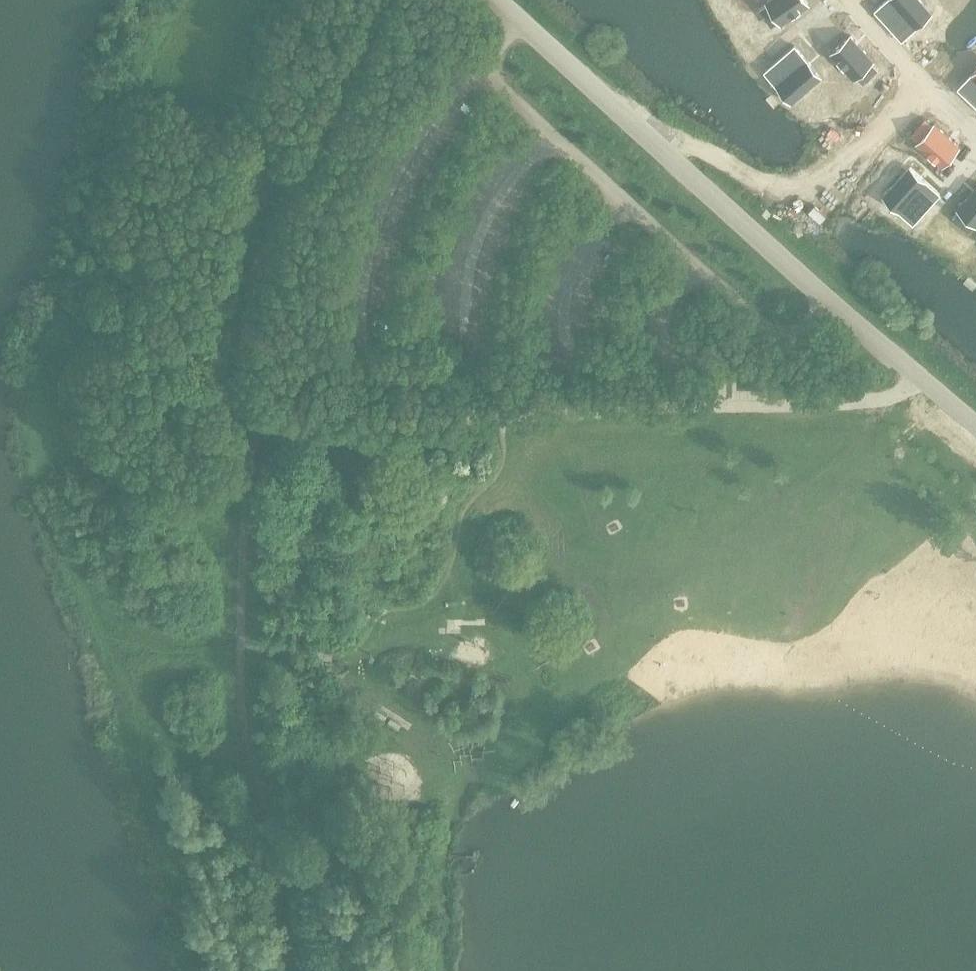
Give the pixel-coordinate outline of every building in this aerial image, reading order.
[(768,2),(781,21),(809,2),(807,0),(770,0),(768,2)] [(877,9),(902,37),(916,24),(911,18),(926,5),(922,0),(886,0),(877,9)] [(850,35),(833,51),(855,76),(873,60),(850,35)] [(796,46),(767,71),(780,85),(786,80),(799,95),(822,76),(796,46)] [(960,89),(975,105),(975,79),(973,76),(960,89)] [(935,123),(918,141),(943,164),(959,146),(935,123)] [(912,167),(892,189),(907,203),(902,209),(915,221),(941,193),(912,167)] [(959,208),(975,222),(975,188),(959,208)] [(760,375),(740,375),(740,385),(760,385),(760,375)]
